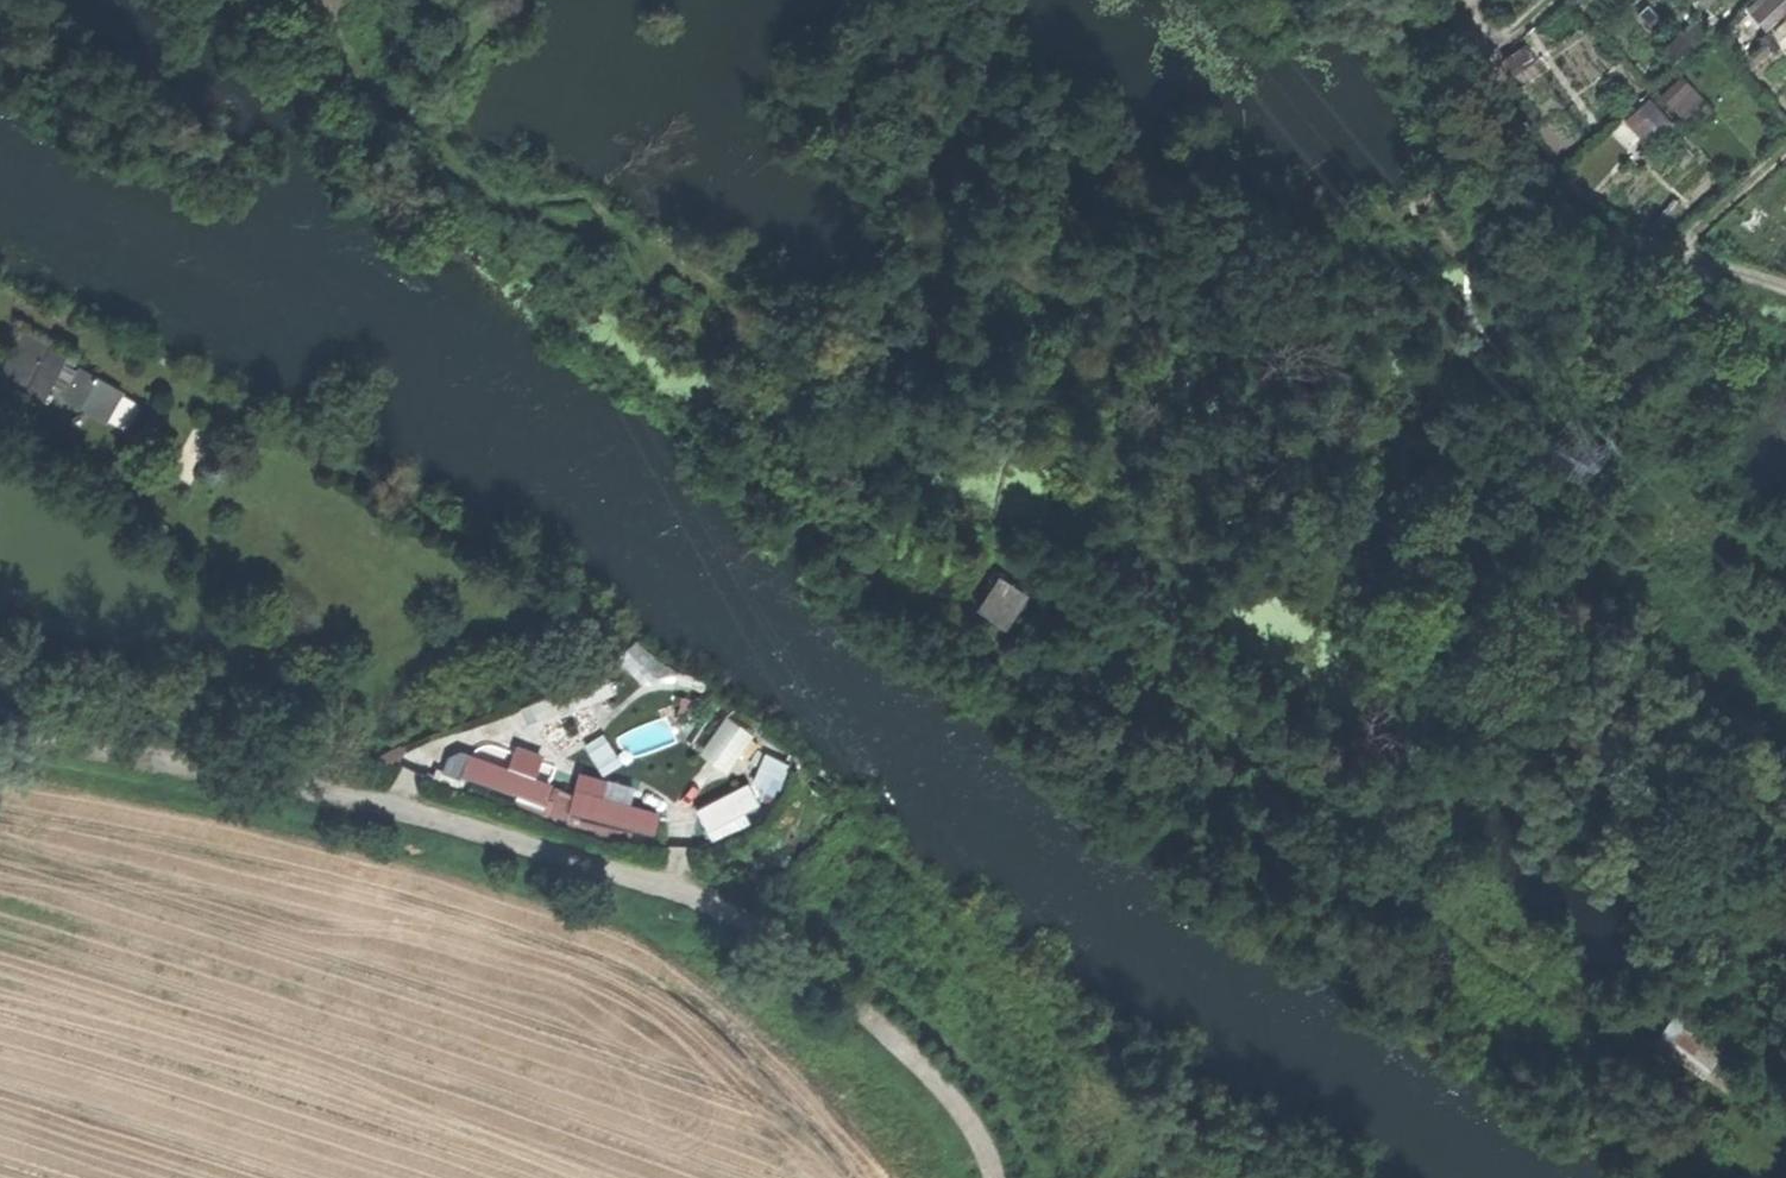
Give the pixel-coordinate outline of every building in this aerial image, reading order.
[(1653,97),(1627,117),(1648,142),(1673,122),(1653,97)] [(0,372),(0,376),(45,402),(53,387),(111,421),(129,389),(25,329),(0,372)] [(1006,630),(1026,599),(995,579),(976,611),(1006,630)] [(728,712),(700,751),(728,771),(756,732),(728,712)] [(656,844),(663,808),(604,797),(608,775),(580,770),(576,789),(551,784),(557,753),(515,745),(512,761),(469,753),(464,779),(520,790),(515,817),(656,844)] [(767,752),(755,782),(778,791),(790,761),(767,752)] [(608,795),(636,799),(638,784),(610,780),(608,795)] [(751,782),(698,805),(712,836),(765,813),(751,782)] [(1678,1009),(1655,1041),(1701,1073),(1724,1041),(1678,1009)]
